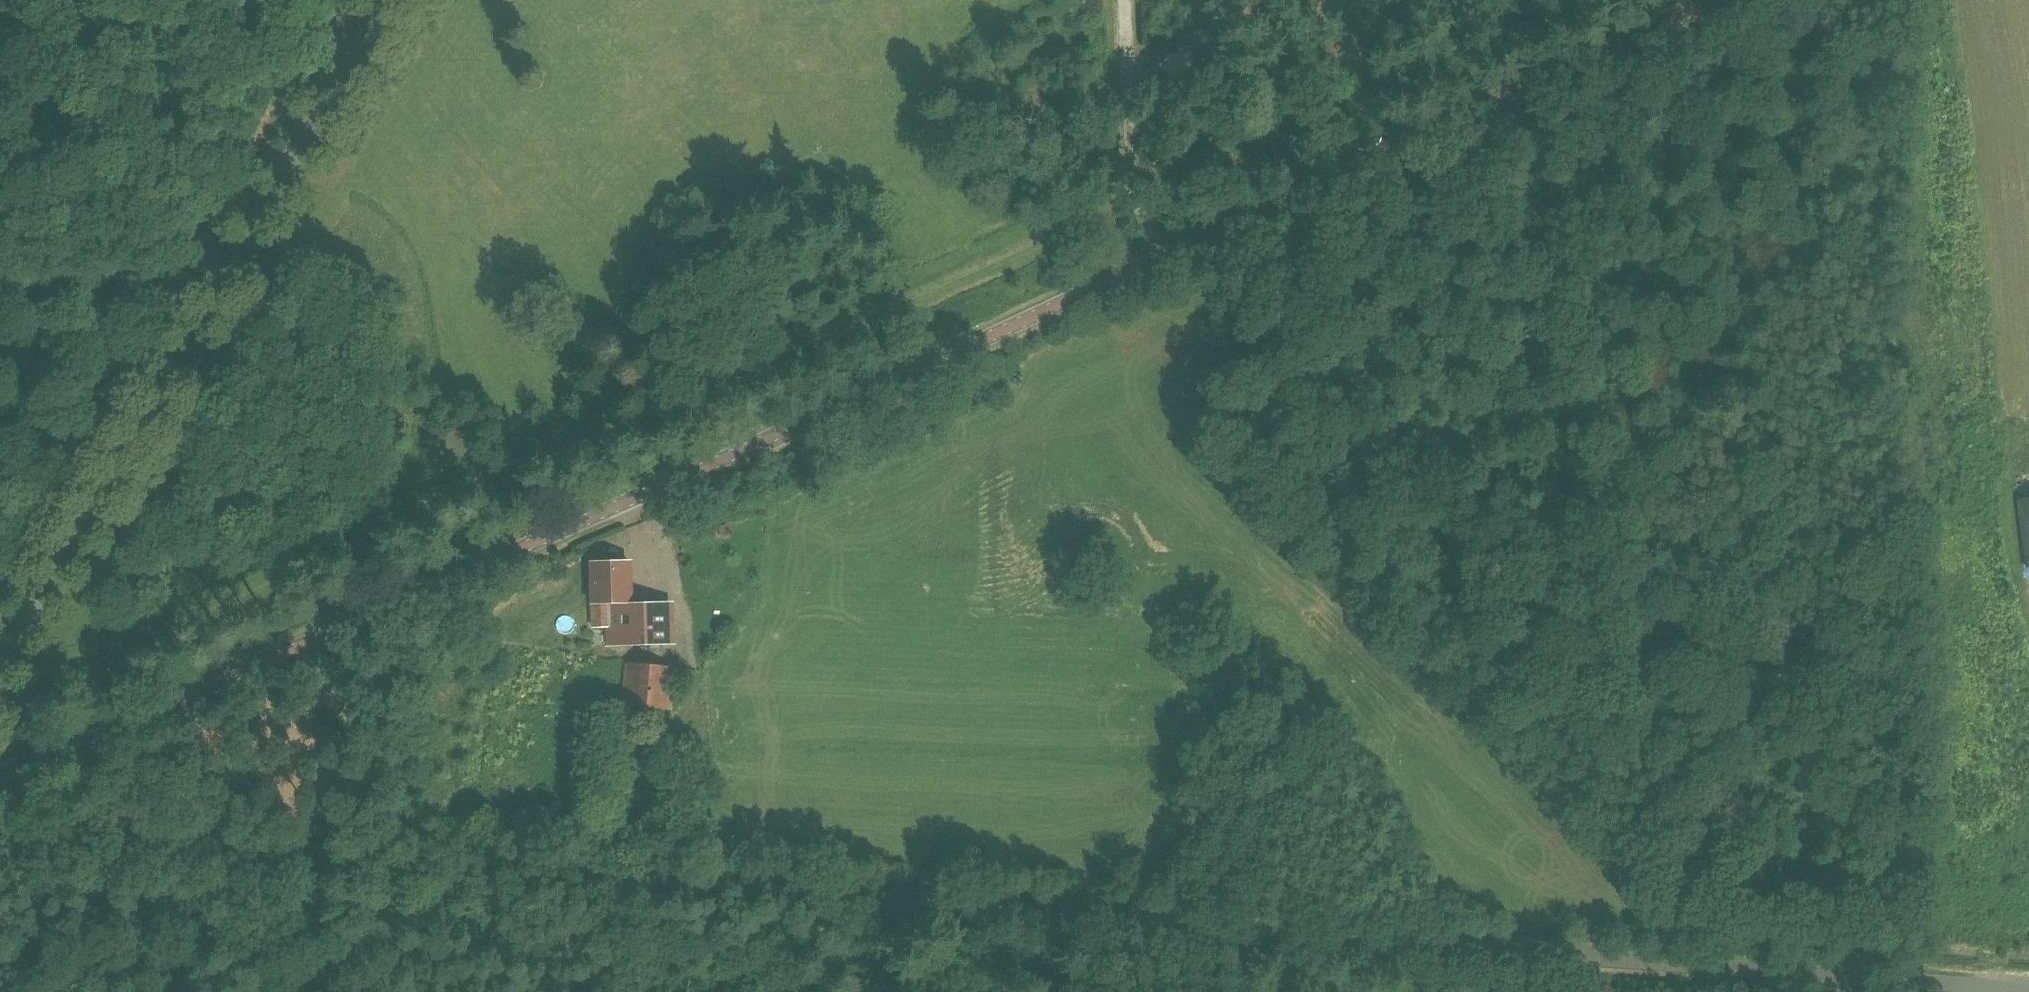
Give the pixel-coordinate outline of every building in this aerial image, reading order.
[(2017,498),(2026,567),(2028,567),(2028,497),(2017,498)] [(630,562),(590,563),(592,627),(606,626),(606,644),(662,642),(661,603),(631,604),(630,562)] [(626,662),(622,704),(670,709),(674,666),(626,662)]
